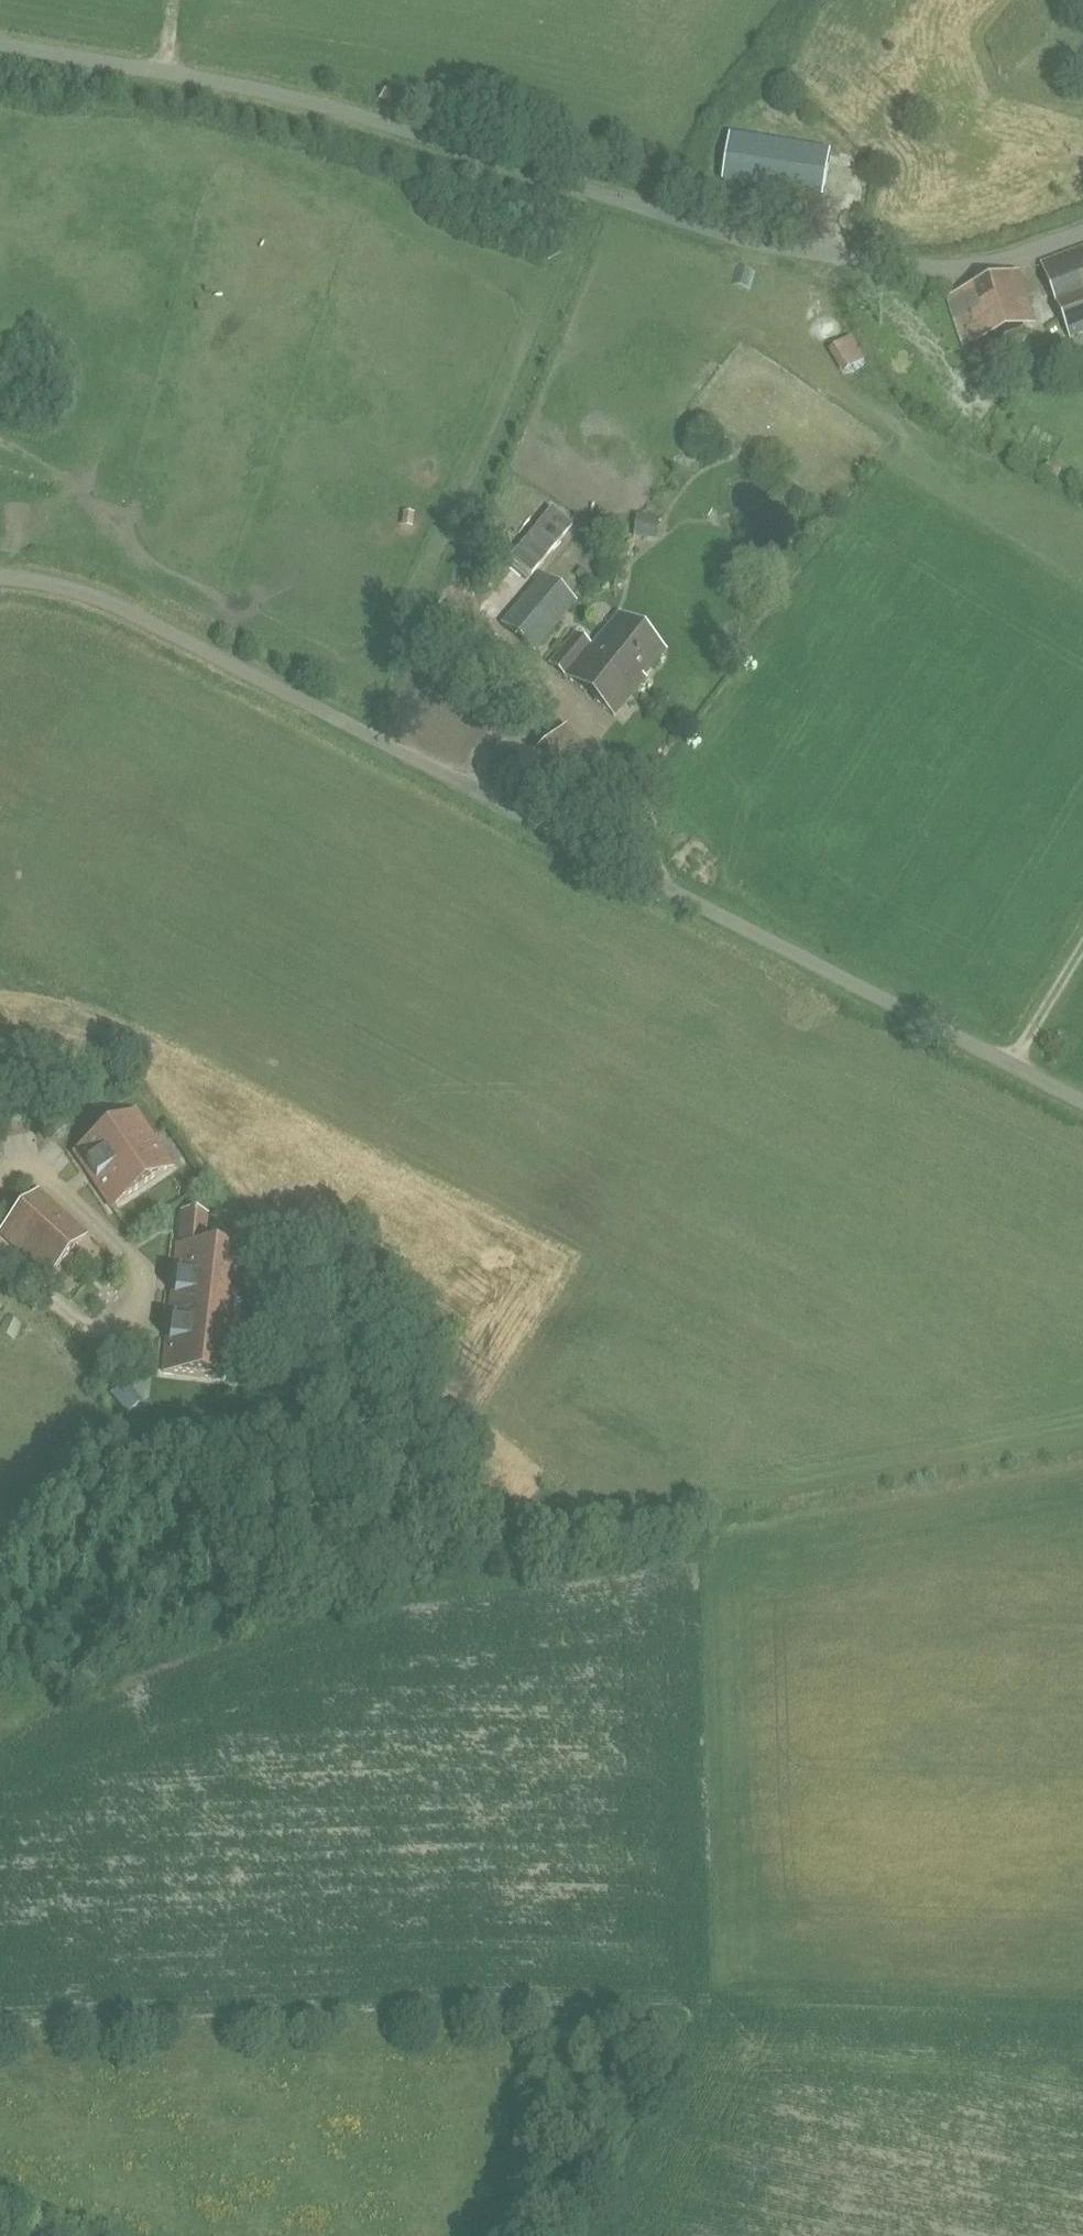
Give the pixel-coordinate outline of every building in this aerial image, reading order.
[(732,136),(724,186),(824,200),(830,152),(732,136)] [(757,195),(753,220),(815,230),(820,204),(757,195)] [(1082,334),(1082,250),(1042,265),(1070,339),(1082,334)] [(755,270),(737,266),(733,285),(751,289),(755,270)] [(1057,478),(1063,469),(1051,462),(1045,472),(1057,478)] [(635,514),(632,537),(656,540),(659,518),(635,514)] [(500,623),(534,651),(577,601),(544,572),(500,623)] [(614,716),(667,651),(620,613),(593,646),(576,632),(551,664),(614,716)] [(525,760),(555,797),(597,763),(567,725),(525,760)] [(75,1153),(92,1180),(111,1208),(171,1167),(135,1113),(75,1153)] [(0,1231),(0,1233),(48,1277),(87,1235),(38,1190),(0,1231)] [(203,1250),(207,1215),(182,1212),(179,1247),(203,1250)] [(178,1247),(167,1339),(163,1372),(235,1380),(250,1255),(203,1250),(179,1247),(178,1247)]
